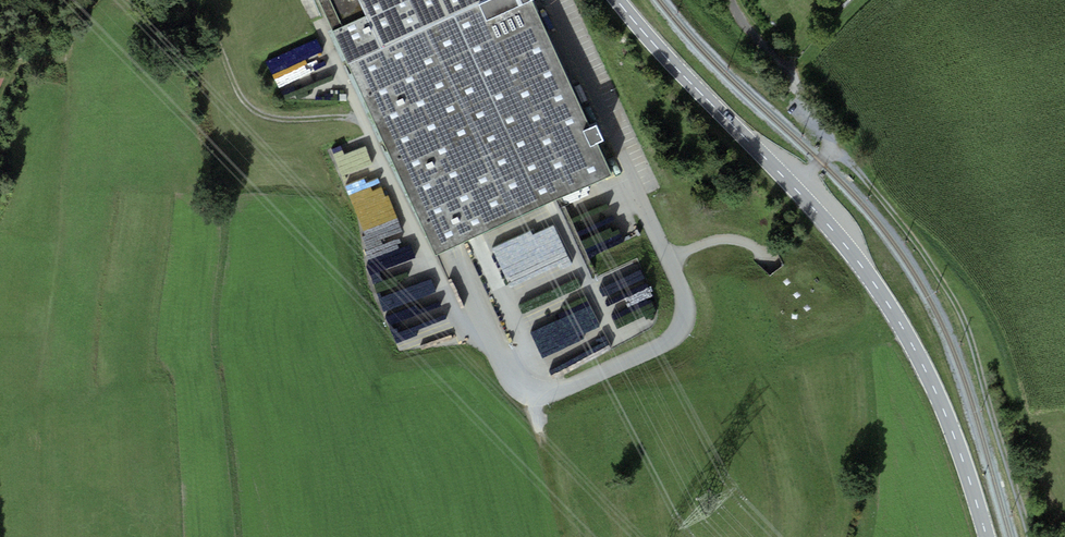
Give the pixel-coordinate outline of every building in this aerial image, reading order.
[(437,254),(614,173),(534,0),(320,0),(437,254)] [(285,103),(336,84),(319,40),(268,59),(285,103)] [(381,184),(374,165),(367,167),(362,154),(350,158),(348,154),(336,159),(350,196),(381,184)] [(369,244),(404,231),(390,196),(356,209),(369,244)] [(620,315),(654,296),(642,274),(608,293),(620,315)] [(533,331),(549,367),(558,363),(562,371),(610,350),(590,306),(533,331)]
